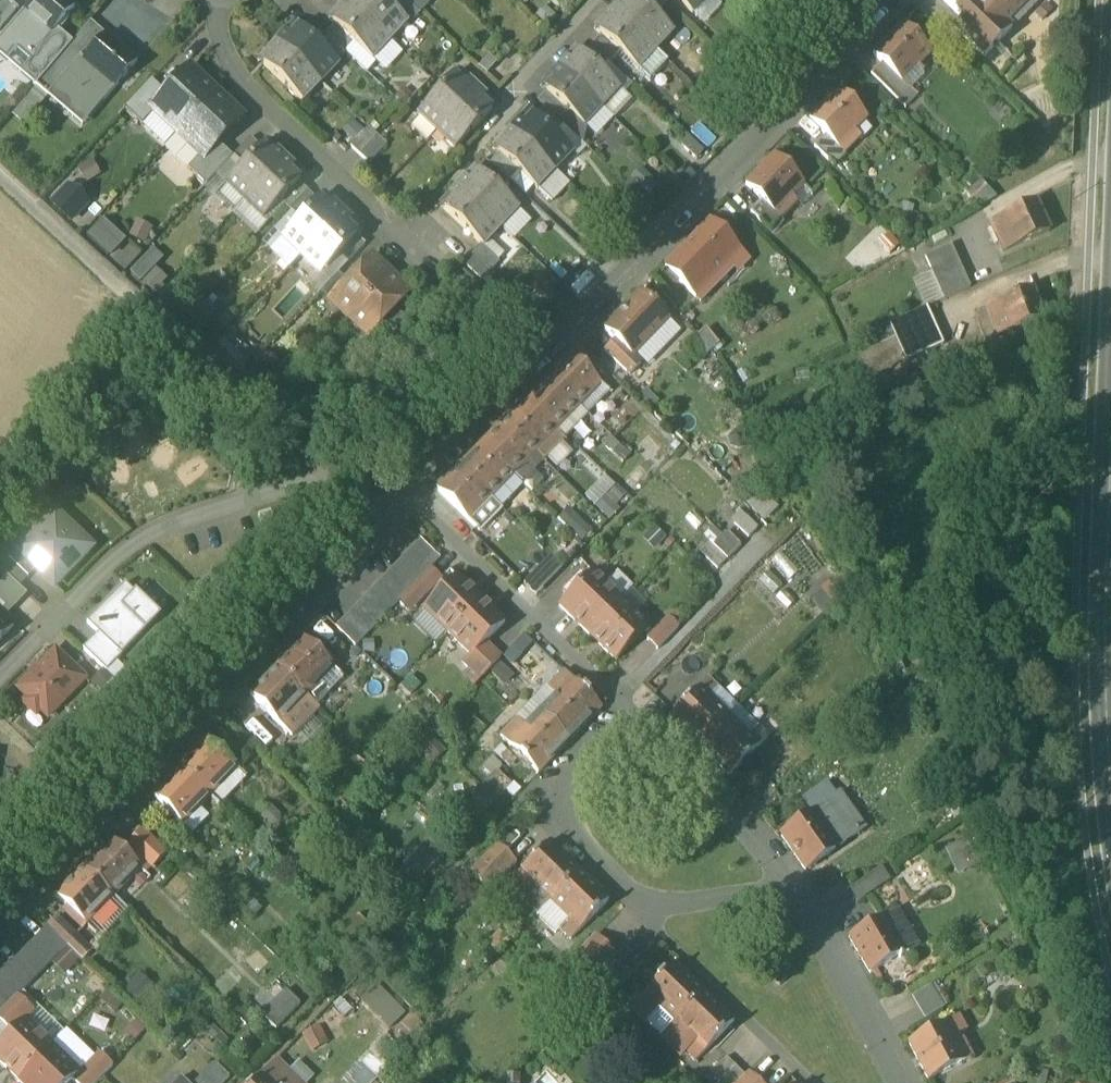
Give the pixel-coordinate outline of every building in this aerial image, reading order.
[(18,10),(6,0),(0,7),(0,31),(18,10)] [(23,12),(51,36),(57,30),(74,10),(63,0),(34,0),(23,12)] [(346,1),(341,6),(346,11),(333,24),(354,44),(372,61),(373,61),(390,42),(408,23),(389,5),(384,0),(357,0),(356,0),(347,0),(346,1)] [(419,16),(429,5),(423,0),(422,1),(422,0),(402,0),(419,16)] [(612,10),(656,52),(674,33),(655,16),(638,0),(630,0),(622,9),(617,5),(612,10)] [(617,5),(622,9),(630,0),(621,0),(617,5)] [(664,6),(658,0),(638,0),(655,16),(664,6)] [(705,0),(677,0),(692,14),(705,0)] [(962,19),(963,21),(983,0),(942,0),(962,19)] [(1008,0),(983,0),(963,21),(962,19),(954,28),(984,58),(1012,29),(1006,24),(1019,12),(1020,11),(1008,0)] [(1020,11),(1019,12),(1024,17),(1040,0),(1008,0),(1020,11)] [(328,20),(333,24),(346,11),(341,6),(328,20)] [(620,53),(620,54),(644,77),(650,82),(668,62),(656,52),(612,10),(607,16),(612,20),(599,34),(601,35),(620,53)] [(23,12),(0,39),(0,58),(36,88),(68,50),(73,44),(57,30),(51,36),(23,12)] [(1006,24),(1012,29),(1024,17),(1019,12),(1006,24)] [(594,29),(599,34),(612,20),(607,16),(594,29)] [(333,24),(323,33),(310,21),(301,30),(319,48),(328,38),(344,53),(354,44),(333,24)] [(68,50),(84,63),(106,37),(90,24),(73,44),(68,50)] [(294,24),(281,38),(286,42),(299,28),(294,24)] [(882,65),(907,90),(908,89),(923,74),(917,68),(930,56),(901,26),(872,55),(882,65)] [(281,38),(276,43),(271,49),(276,53),(263,66),(303,103),(321,85),(339,66),(319,48),(301,30),(299,28),(286,42),(281,38)] [(601,35),(592,45),(611,63),(620,53),(601,35)] [(107,36),(106,37),(137,63),(138,62),(107,36)] [(83,65),(114,91),(137,63),(106,37),(84,63),(83,65)] [(385,73),(403,54),(390,42),(373,61),(376,64),(385,73)] [(373,61),(372,61),(354,44),(344,53),(367,74),(376,64),(373,61)] [(601,73),(611,63),(592,45),(582,55),(601,73)] [(259,61),(263,66),(276,53),(271,49),(259,61)] [(576,49),(563,63),(567,67),(581,53),(576,49)] [(36,88),(82,128),(114,91),(83,65),(84,63),(68,50),(36,88)] [(563,63),(558,68),(602,109),(620,91),(601,73),(582,55),(581,53),(567,67),(563,63)] [(640,81),(644,77),(620,54),(616,58),(640,81)] [(944,68),(930,56),(902,83),(917,98),(944,68)] [(870,76),(905,110),(917,98),(908,89),(907,90),(882,65),(870,76)] [(584,129),(602,109),(558,68),(553,74),(557,78),(544,92),(546,93),(565,111),(584,129)] [(154,114),(177,135),(214,96),(204,86),(206,84),(192,70),(167,96),(157,108),(158,109),(154,114)] [(540,88),(544,92),(557,78),(553,74),(540,88)] [(417,116),(436,134),(477,90),(472,85),(467,89),(454,76),(417,116)] [(124,110),(142,127),(154,114),(158,109),(157,108),(167,96),(151,81),(124,110)] [(227,103),(206,84),(204,86),(214,96),(224,105),(227,103)] [(483,95),(477,90),(436,134),(455,152),(492,112),(478,99),(483,95)] [(826,138),(844,156),(860,139),(854,133),(866,121),(837,92),(809,121),(826,138)] [(538,102),(544,108),(557,120),(565,111),(546,93),(538,102)] [(224,105),(214,96),(177,135),(182,140),(200,157),(204,152),(204,153),(206,154),(217,143),(241,117),(227,103),(224,105)] [(563,125),(557,120),(544,108),(534,118),(553,135),(563,125)] [(520,130),(533,116),(528,111),(515,125),(520,130)] [(515,125),(510,130),(555,172),(572,153),(553,135),(534,118),(533,116),(520,130),(515,125)] [(388,147),(378,137),(368,128),(367,129),(349,148),(359,157),(369,167),(388,147)] [(536,192),(555,172),(510,130),(505,135),(510,140),(497,155),(498,156),(517,174),(536,192)] [(491,150),(497,155),(510,140),(505,135),(491,150)] [(814,149),(832,167),(844,156),(826,138),(814,149)] [(275,159),(280,154),(266,141),(261,146),(275,159)] [(188,170),(206,187),(233,158),(217,143),(206,154),(204,153),(204,152),(200,157),(188,170)] [(223,186),(243,205),(286,160),(280,154),(275,159),(261,146),(223,186)] [(498,156),(490,164),(509,182),(517,174),(498,156)] [(780,220),(796,204),(788,195),(800,183),(773,157),(745,186),(761,202),(780,220)] [(291,164),(286,160),(243,205),(262,222),(280,203),(297,184),(299,182),(286,169),(291,164)] [(286,169),(299,182),(304,177),(291,164),(286,169)] [(499,193),(509,182),(490,164),(480,175),(499,193)] [(647,195),(658,182),(640,166),(629,178),(647,195)] [(466,187),(478,174),(474,169),(461,182),(466,187)] [(461,182),(457,187),(501,229),(518,211),(499,193),(480,175),(478,174),(466,187),(461,182)] [(987,187),(974,174),(959,187),(972,201),(987,187)] [(44,201),(57,213),(80,187),(68,175),(44,201)] [(812,195),(800,183),(788,195),(796,204),(800,207),(812,195)] [(280,203),(290,212),(307,194),(297,184),(280,203)] [(482,249),(501,229),(457,187),(451,193),(456,198),(443,212),(479,246),(482,249)] [(456,198),(451,193),(438,207),(443,212),(456,198)] [(316,202),(307,194),(290,212),(299,221),(316,202)] [(323,195),(319,200),(332,213),(337,208),(323,195)] [(281,240),(300,258),(343,213),(337,208),(332,213),(319,200),(316,202),(299,221),(281,240)] [(750,214),(769,232),(780,220),(761,202),(750,214)] [(988,224),(1002,255),(1049,233),(1035,203),(988,224)] [(348,218),(343,213),(300,258),(319,276),(337,257),(355,238),(357,236),(343,223),(348,218)] [(343,223),(357,236),(361,231),(348,218),(343,223)] [(86,238),(107,258),(121,242),(101,223),(86,238)] [(696,265),(717,285),(732,270),(727,264),(739,252),(709,223),(682,251),(696,265)] [(900,246),(889,235),(878,245),(889,256),(900,246)] [(337,257),(347,266),(364,247),(355,238),(337,257)] [(479,246),(471,254),(461,265),(481,284),(491,273),(499,264),(482,249),(479,246)] [(931,273),(944,301),(970,289),(950,246),(924,258),(931,273)] [(145,257),(155,266),(162,258),(153,249),(145,257)] [(664,269),(678,282),(696,265),(682,251),(664,269)] [(750,263),(739,252),(727,264),(732,270),(738,275),(750,263)] [(130,274),(139,283),(155,266),(145,257),(130,274)] [(330,303),(349,320),(391,276),(372,258),(348,284),(330,303)] [(678,282),(700,303),(717,285),(696,265),(678,282)] [(913,281),(925,309),(944,301),(931,273),(913,281)] [(321,294),(330,303),(348,284),(338,275),(321,294)] [(410,294),(391,276),(349,320),(368,338),(395,310),(410,294)] [(985,307),(996,338),(1044,320),(1033,290),(985,307)] [(615,342),(632,359),(633,358),(668,321),(640,294),(604,331),(615,342)] [(189,319),(198,328),(215,311),(205,302),(189,319)] [(892,367),(942,345),(925,309),(877,332),(892,367)] [(368,338),(378,347),(404,319),(395,310),(368,338)] [(680,333),(668,321),(633,358),(641,365),(645,370),(680,333)] [(706,330),(698,337),(710,353),(719,346),(706,330)] [(210,354),(224,367),(241,350),(227,336),(210,354)] [(696,364),(710,353),(698,337),(684,348),(696,364)] [(604,353),(630,377),(641,365),(633,358),(632,359),(615,342),(604,353)] [(255,363),(241,350),(224,367),(239,381),(255,363)] [(526,402),(522,405),(537,420),(540,417),(555,431),(578,408),(600,385),(571,356),(526,402)] [(609,394),(600,385),(578,408),(587,417),(609,394)] [(522,405),(487,442),(501,456),(499,460),(513,474),(555,431),(540,417),(537,420),(522,405)] [(555,431),(565,440),(587,417),(578,408),(555,431)] [(565,440),(555,431),(513,474),(512,475),(522,484),(546,459),(561,444),(565,440)] [(630,457),(610,439),(603,447),(623,465),(630,457)] [(512,475),(513,474),(499,460),(501,456),(487,442),(438,492),(467,521),(480,534),(501,512),(489,500),(512,475)] [(572,454),(561,444),(546,459),(557,470),(572,454)] [(585,498),(595,508),(616,487),(605,477),(585,498)] [(616,487),(595,508),(609,522),(630,500),(616,487)] [(778,507),(760,489),(746,504),(764,521),(778,507)] [(569,510),(557,521),(580,544),(591,533),(569,510)] [(731,522),(748,539),(757,529),(740,512),(731,522)] [(18,551),(37,569),(54,586),(83,556),(71,545),(79,537),(54,513),(18,551)] [(666,540),(654,528),(642,540),(654,552),(666,540)] [(727,560),(736,551),(722,537),(714,530),(705,539),(713,547),(727,560)] [(728,531),(722,537),(736,551),(742,545),(728,531)] [(71,545),(83,556),(91,548),(79,537),(71,545)] [(420,542),(410,552),(429,570),(430,569),(439,560),(420,542)] [(718,570),(727,560),(713,547),(704,556),(718,570)] [(19,588),(37,569),(18,551),(0,570),(19,588)] [(410,552),(401,561),(420,580),(429,570),(410,552)] [(550,559),(524,585),(536,597),(562,571),(550,559)] [(401,561),(392,571),(411,589),(420,580),(401,561)] [(441,580),(430,569),(429,570),(420,580),(411,589),(409,591),(420,602),(441,580)] [(0,570),(0,616),(4,619),(27,596),(19,588),(0,570)] [(392,571),(383,580),(402,599),(409,591),(411,589),(392,571)] [(559,607),(587,635),(621,601),(630,591),(633,589),(617,573),(605,585),(592,573),(559,607)] [(446,634),(447,634),(480,600),(457,577),(423,612),(425,613),(446,634)] [(847,595),(835,579),(820,590),(822,592),(833,606),(847,595)] [(383,580),(374,590),(392,608),(402,599),(383,580)] [(124,585),(87,623),(97,634),(120,656),(121,656),(144,631),(145,632),(160,616),(135,592),(133,593),(124,585)] [(374,590),(364,599),(383,618),(392,608),(374,590)] [(630,591),(621,601),(636,615),(645,606),(630,591)] [(821,615),(833,606),(822,592),(810,601),(821,615)] [(364,599),(355,609),(374,627),(383,618),(364,599)] [(505,624),(480,600),(447,634),(471,658),(472,659),(485,645),(505,624)] [(636,615),(621,601),(587,635),(615,662),(648,627),(636,615)] [(355,609),(346,618),(365,636),(374,627),(355,609)] [(446,634),(425,613),(413,626),(435,647),(446,634)] [(13,628),(4,619),(0,616),(0,642),(13,628)] [(355,647),(365,636),(346,618),(336,628),(355,647)] [(647,641),(657,651),(678,629),(668,619),(647,641)] [(120,656),(97,634),(82,650),(103,670),(106,673),(122,656),(121,656),(120,656)] [(277,668),(307,697),(319,684),(334,669),(304,640),(277,668)] [(463,666),(480,682),(501,660),(485,645),(472,659),(471,658),(463,666)] [(55,652),(19,689),(29,699),(24,704),(36,715),(40,710),(48,718),(84,680),(55,652)] [(319,709),(316,706),(307,697),(277,668),(250,696),(292,737),(319,709)] [(319,684),(329,693),(343,678),(334,669),(319,684)] [(115,682),(106,673),(103,670),(92,682),(104,693),(115,682)] [(500,738),(537,775),(601,709),(563,673),(547,690),(555,697),(523,729),(516,722),(500,738)] [(670,718),(700,748),(729,718),(710,700),(719,690),(708,679),(670,718)] [(329,693),(319,684),(307,697),(316,706),(329,693)] [(710,700),(729,718),(738,709),(719,690),(710,700)] [(757,727),(738,709),(729,718),(748,737),(757,727)] [(748,737),(729,718),(700,748),(729,777),(767,738),(757,727),(748,737)] [(207,740),(180,768),(210,797),(237,769),(207,740)] [(475,780),(484,790),(499,774),(505,768),(496,759),(475,780)] [(182,826),(210,797),(180,768),(152,797),(182,826)] [(475,799),(488,811),(506,792),(512,786),(499,774),(484,790),(475,799)] [(827,805),(838,797),(827,782),(801,800),(812,816),(827,805)] [(838,797),(827,805),(852,839),(862,832),(838,797)] [(805,872),(852,839),(827,805),(812,816),(781,838),(805,872)] [(146,832),(128,850),(154,874),(171,856),(146,832)] [(111,840),(84,868),(113,897),(115,896),(140,869),(111,840)] [(979,866),(967,841),(945,851),(957,876),(979,866)] [(408,868),(421,880),(445,855),(433,843),(408,868)] [(537,914),(550,902),(578,872),(549,843),(510,882),(521,892),(518,895),(537,914)] [(469,874),(489,893),(517,865),(496,846),(469,874)] [(86,926),(113,897),(84,868),(56,897),(86,926)] [(870,876),(877,886),(888,879),(881,869),(870,876)] [(608,901),(578,872),(550,902),(569,920),(559,930),(570,941),(608,901)] [(858,903),(879,889),(877,886),(870,876),(849,890),(858,903)] [(888,879),(877,886),(879,889),(890,882),(888,879)] [(113,897),(86,926),(100,939),(129,909),(115,896),(113,897)] [(569,920),(550,902),(537,914),(556,933),(559,930),(569,920)] [(848,938),(871,975),(919,944),(896,908),(848,938)] [(55,920),(46,929),(65,947),(74,938),(55,920)] [(46,929),(37,939),(56,957),(65,947),(46,929)] [(589,986),(599,976),(616,958),(596,938),(569,967),(589,986)] [(37,939),(28,948),(47,966),(56,957),(37,939)] [(28,948),(19,957),(38,975),(47,966),(28,948)] [(624,949),(616,958),(599,976),(610,986),(617,993),(623,987),(642,966),(624,949)] [(19,957),(11,966),(30,984),(38,975),(19,957)] [(630,1009),(660,1039),(704,994),(674,965),(645,995),(630,1009)] [(11,966),(2,975),(21,993),(23,991),(30,984),(11,966)] [(0,977),(0,991),(12,1002),(17,997),(21,993),(2,975),(0,977)] [(947,1006),(933,983),(910,997),(924,1019),(947,1006)] [(3,1011),(12,1002),(0,991),(0,1008),(3,1011)] [(26,1021),(51,1046),(65,1031),(23,991),(21,993),(17,997),(34,1013),(26,1021)] [(265,1016),(277,1028),(301,1003),(289,991),(265,1016)] [(734,1023),(704,994),(660,1039),(679,1058),(685,1052),(696,1063),(734,1023)] [(17,997),(12,1002),(3,1011),(0,1015),(0,1023),(12,1034),(25,1020),(26,1021),(34,1013),(17,997)] [(909,1044),(929,1081),(965,1062),(953,1039),(961,1036),(967,1032),(959,1018),(909,1044)] [(18,1080),(51,1046),(26,1021),(25,1020),(12,1034),(0,1046),(0,1063),(18,1080)] [(65,1031),(51,1046),(80,1073),(96,1057),(68,1029),(65,1031)] [(973,1058),(961,1036),(953,1039),(965,1062),(973,1058)] [(51,1046),(18,1080),(21,1082),(70,1082),(72,1082),(80,1073),(51,1046)] [(342,1080),(346,1082),(372,1082),(387,1063),(366,1048),(342,1080)] [(73,1082),(97,1082),(113,1067),(99,1053),(96,1057),(80,1073),(72,1082),(73,1082)] [(710,1082),(721,1082),(735,1068),(726,1059),(706,1079),(710,1082)] [(231,1076),(216,1063),(197,1082),(225,1082),(231,1076)] [(735,1068),(721,1082),(739,1082),(745,1077),(735,1068)] [(748,1074),(745,1077),(739,1082),(757,1082),(748,1074)]
